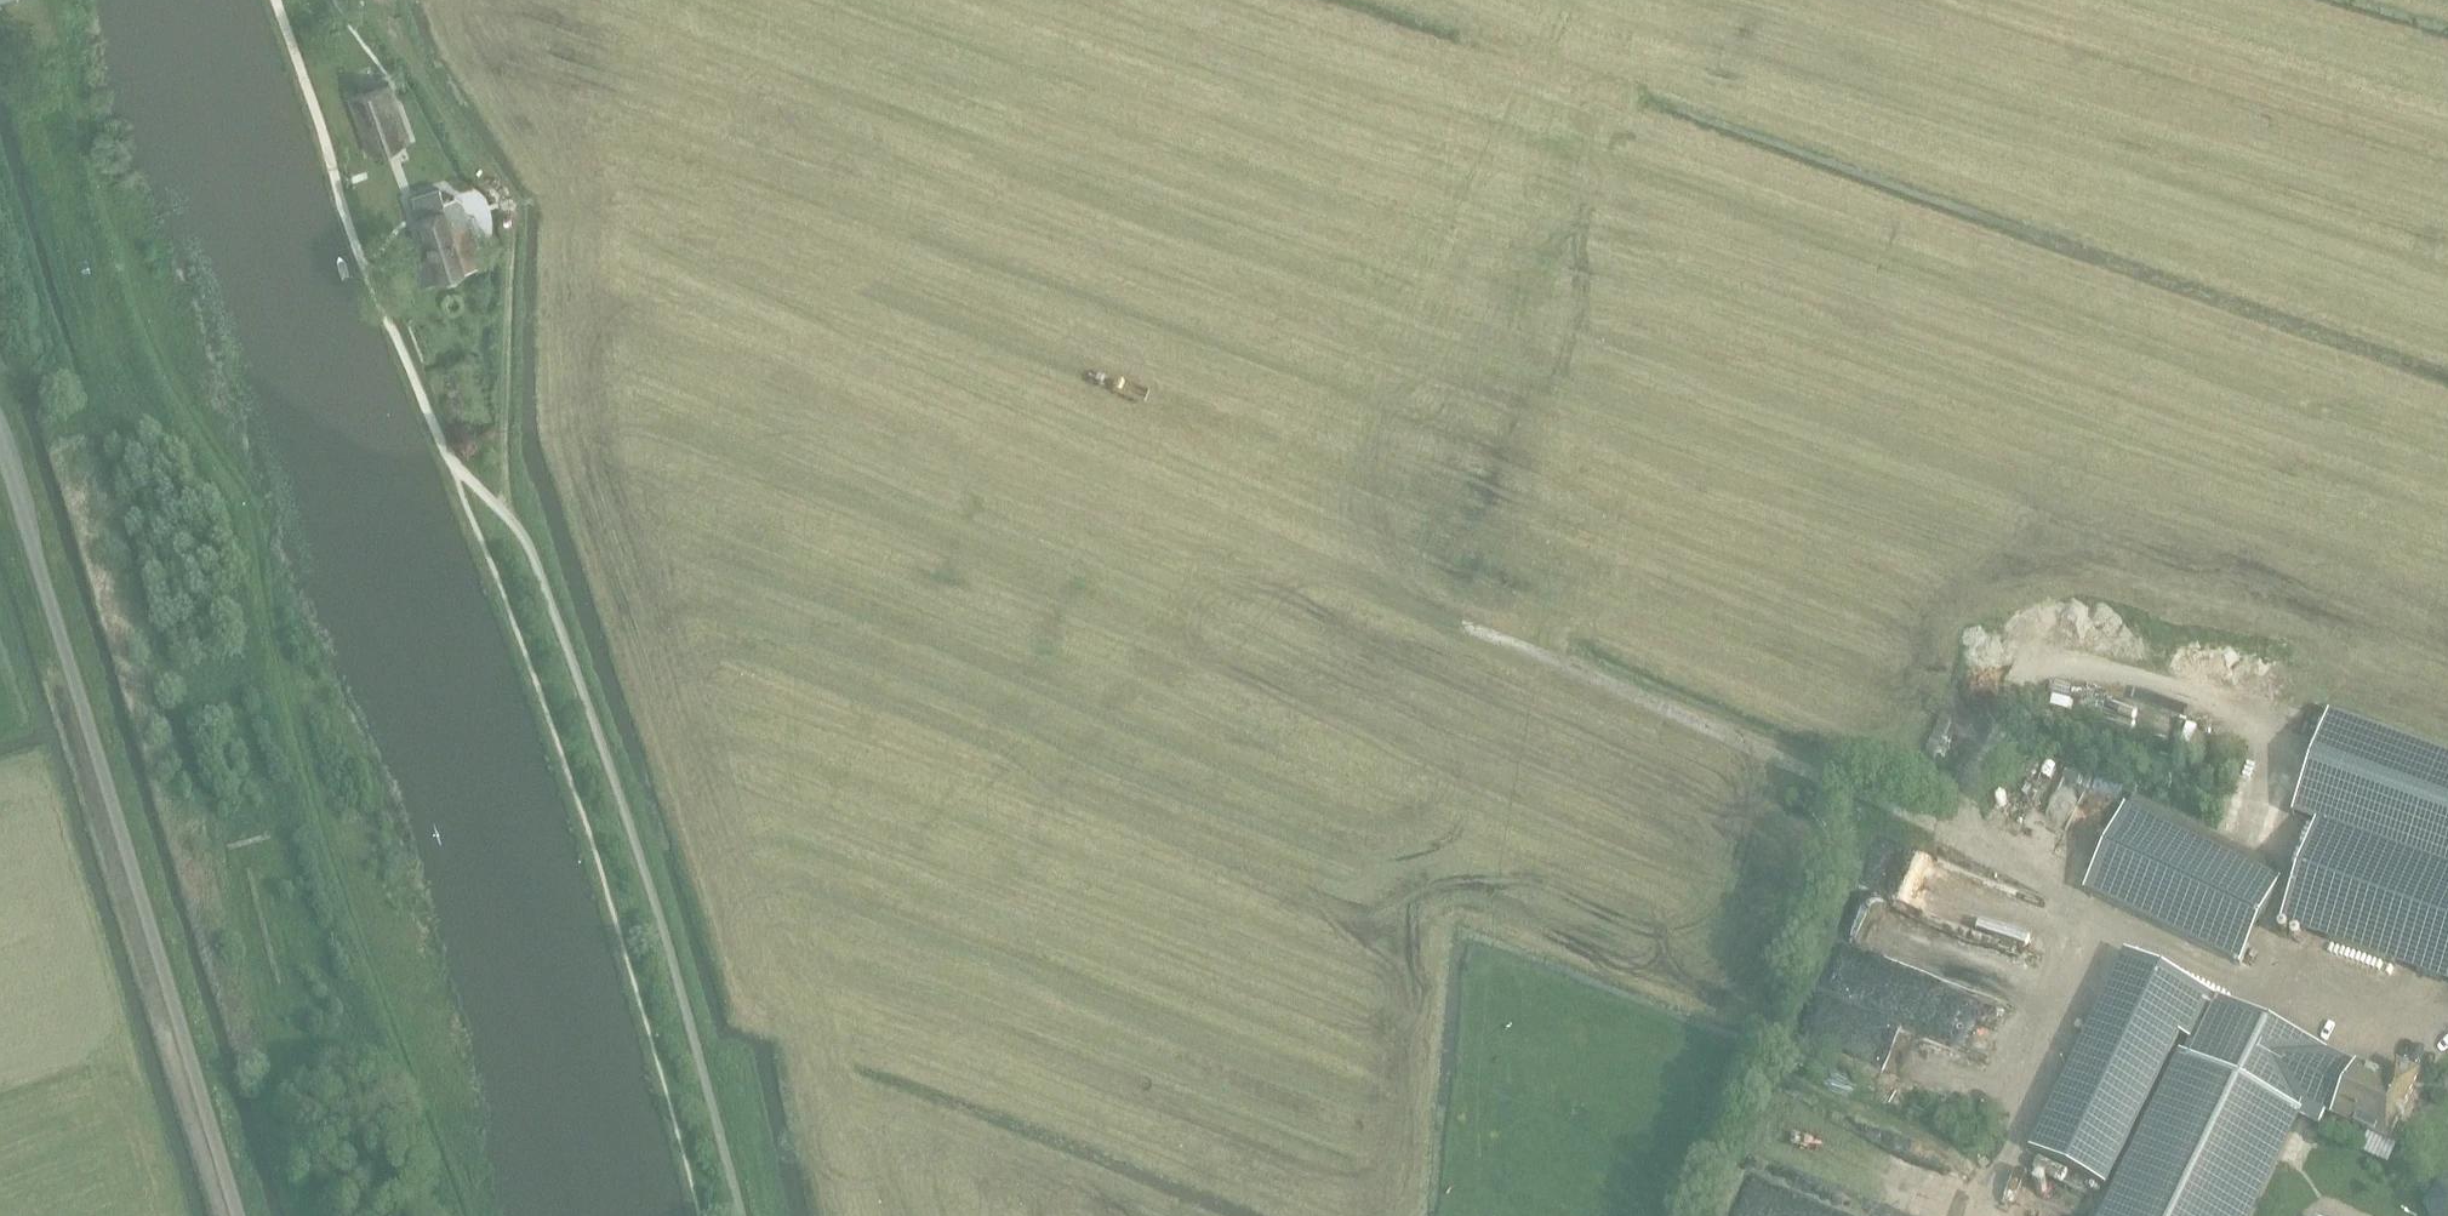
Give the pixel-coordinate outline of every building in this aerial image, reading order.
[(368,154),(408,140),(388,82),(348,96),(368,154)] [(417,284),(477,266),(470,246),(476,244),(464,205),(455,197),(448,199),(446,192),(441,194),(440,189),(412,198),(417,213),(416,215),(429,256),(410,262),(417,284)] [(2329,714),(2290,815),(2320,827),(2283,925),(2447,988),(2447,757),(2329,714)] [(2051,809),(2074,818),(2088,784),(2066,775),(2051,809)] [(2282,882),(2127,805),(2085,892),(2240,968),(2282,882)] [(2123,1179),(2118,1177),(2100,1215),(2247,1215),(2303,1100),(2331,1113),(2354,1067),(2128,956),(2106,1001),(2103,1000),(2026,1150),(2101,1188),(2177,1037),(2189,1043),(2123,1179)] [(2389,1084),(2354,1067),(2331,1113),(2332,1114),(2329,1119),(2366,1137),(2359,1151),(2386,1166),(2397,1144),(2388,1140),(2418,1079),(2397,1069),(2389,1084)]
